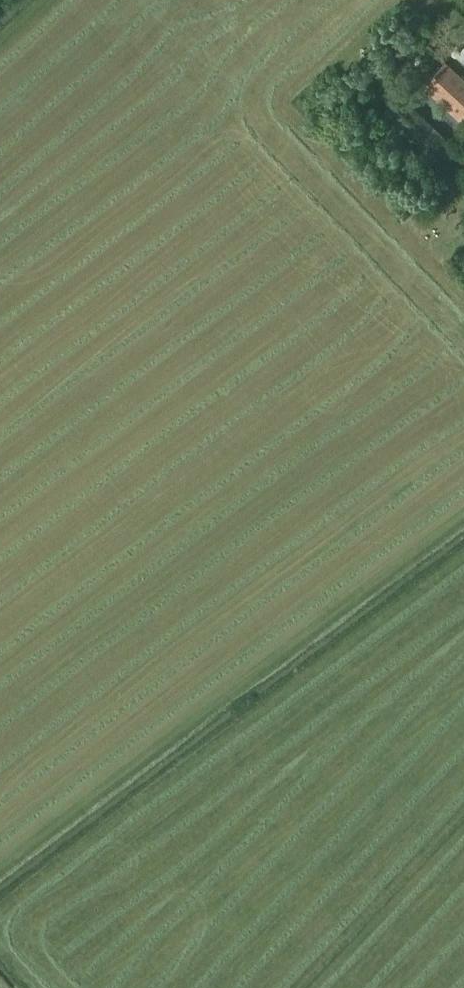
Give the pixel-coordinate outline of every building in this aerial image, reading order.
[(445,61),(422,86),(463,125),(463,78),(445,61)]
